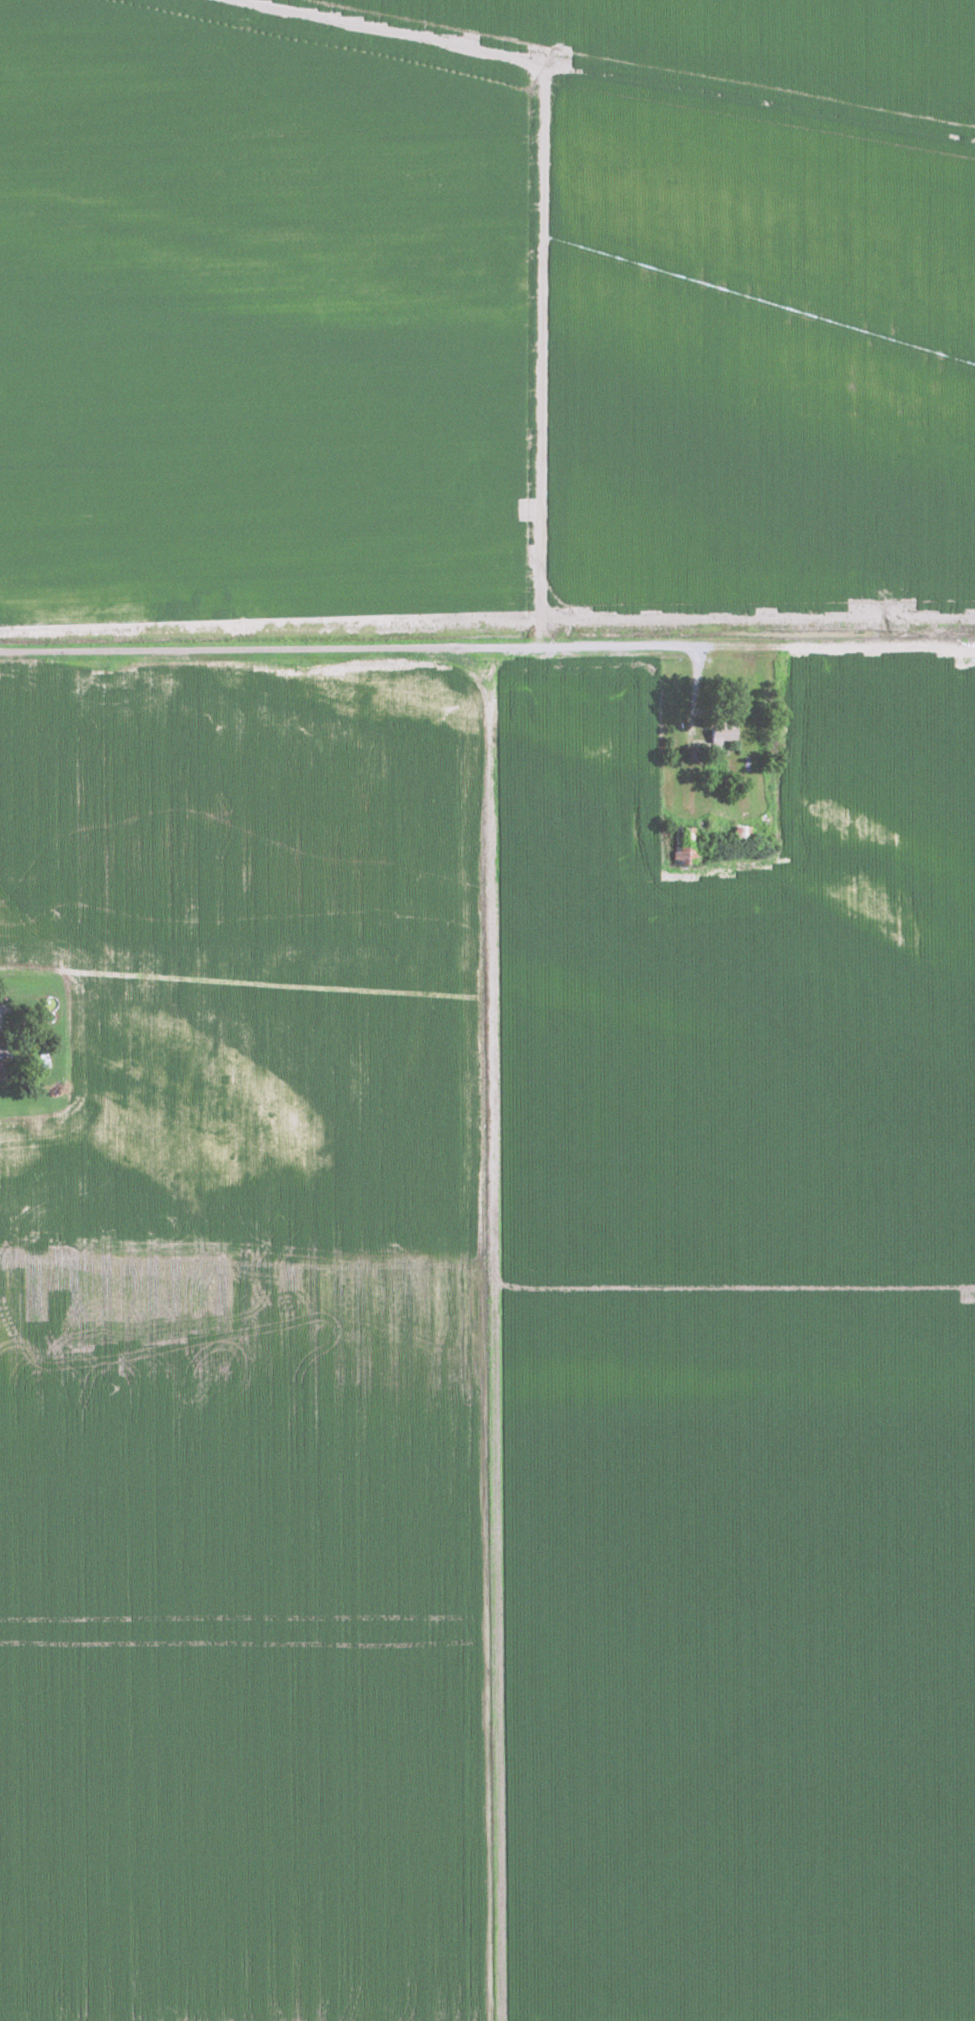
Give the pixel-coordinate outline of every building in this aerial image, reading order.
[(734,720),(710,720),(710,743),(703,742),(702,752),(718,753),(718,740),(734,740),(734,720)] [(768,842),(768,814),(758,814),(758,825),(749,825),(749,842),(768,842)] [(698,827),(672,827),(671,864),(697,864),(698,827)]
